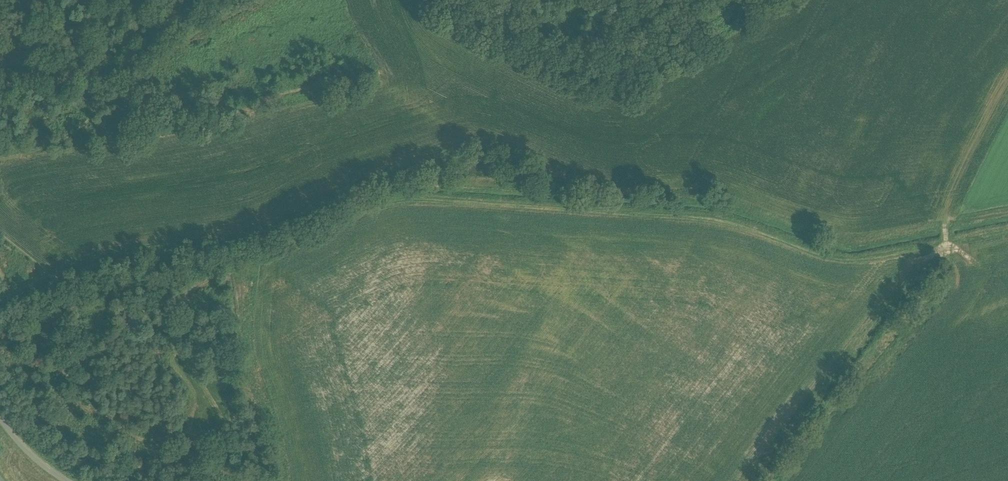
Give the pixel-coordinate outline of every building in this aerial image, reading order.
[(122,314),(118,323),(129,328),(133,319),(122,314)]
